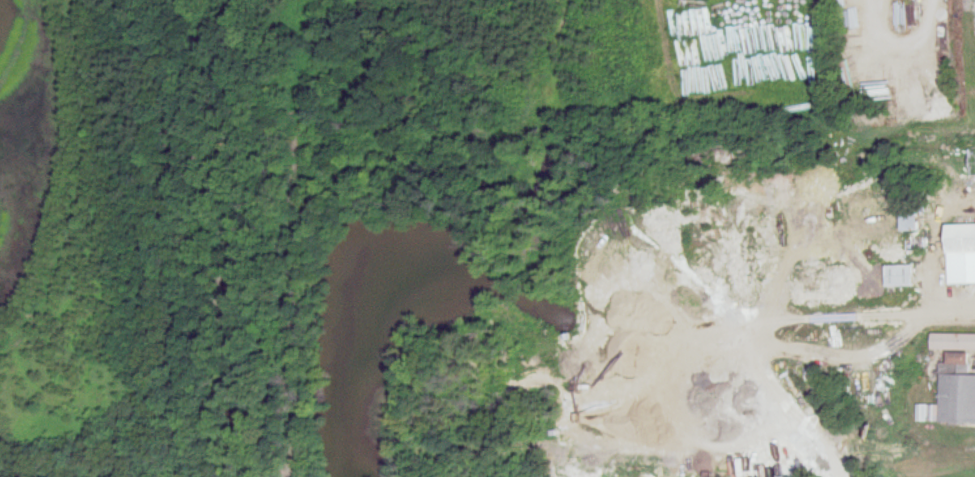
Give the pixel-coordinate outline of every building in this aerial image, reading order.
[(906,252),(924,252),(924,213),(906,213),(906,252)] [(946,225),(947,285),(974,284),(974,224),(946,225)] [(911,266),(889,266),(889,286),(911,286),(911,266)] [(974,351),(974,334),(929,334),(929,350),(974,351)] [(974,423),(974,375),(968,375),(969,354),(945,354),(944,374),(939,374),(939,406),(916,405),(916,422),(974,423)]
